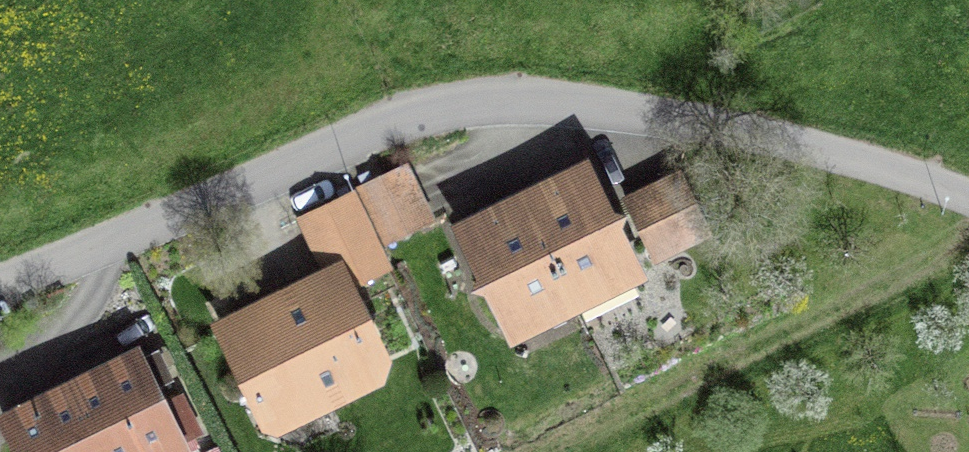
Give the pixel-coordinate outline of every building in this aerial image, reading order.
[(621,215),(626,201),(613,198),(587,149),(513,188),(577,309),(647,274),(621,215)] [(407,156),(358,179),(387,240),(436,217),(407,156)] [(633,200),(662,258),(715,231),(687,174),(633,200)] [(360,283),(392,268),(353,186),(293,214),(317,265),(209,316),(265,433),(401,370),(360,283)] [(484,282),(510,340),(522,334),(530,351),(585,325),(577,309),(513,188),(450,218),(475,266),(470,280),(484,282)] [(63,374),(100,451),(191,451),(194,451),(139,338),(63,374)] [(0,404),(0,421),(15,451),(100,451),(63,374),(0,404)]
